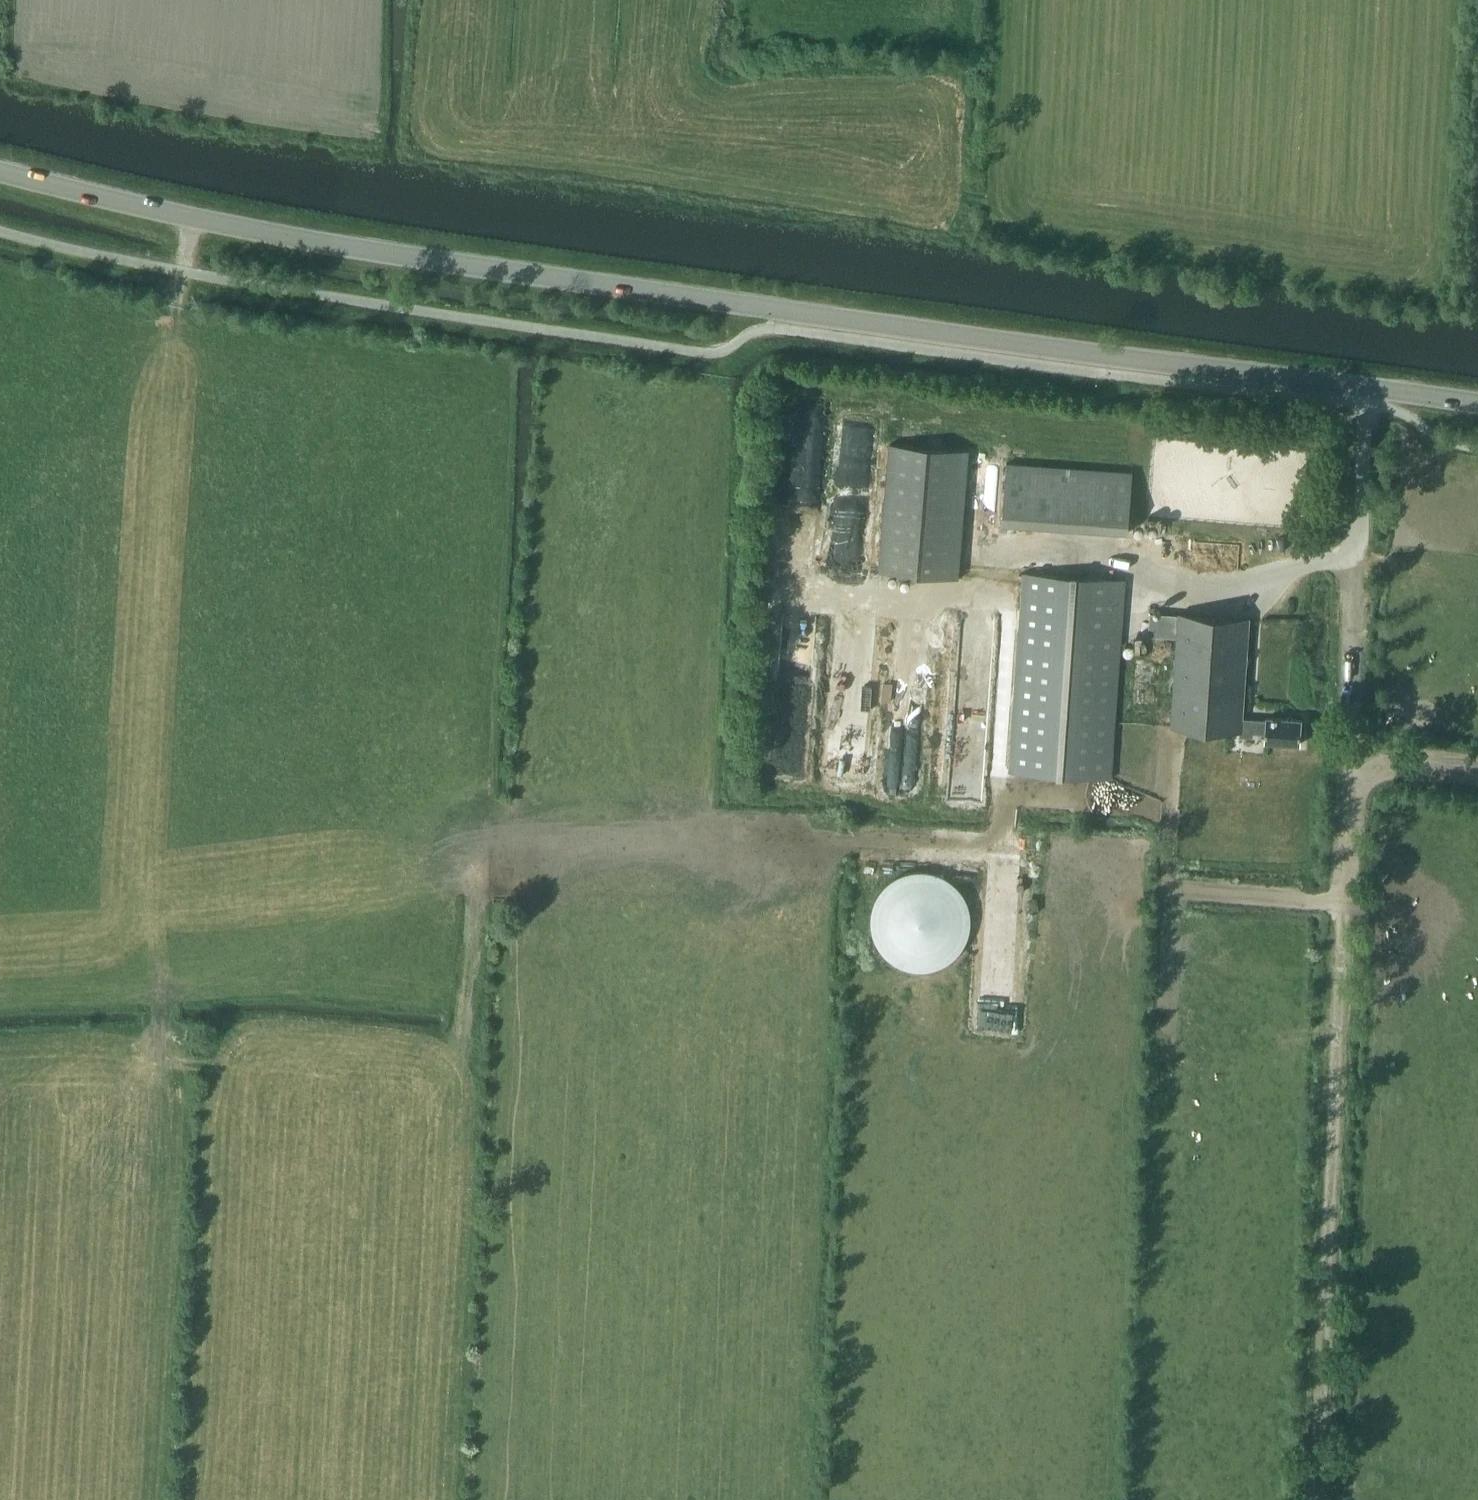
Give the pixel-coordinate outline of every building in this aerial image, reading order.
[(890,444),(879,571),(958,577),(969,450),(890,444)] [(1133,471),(1007,462),(1002,522),(1129,532),(1133,471)] [(1023,572),(1009,770),(1111,778),(1125,579),(1023,572)] [(1254,736),(1254,732),(1265,733),(1264,741),(1300,744),(1302,720),(1266,717),(1266,720),(1242,719),(1249,618),(1179,612),(1179,614),(1151,612),(1149,634),(1177,635),(1171,726),(1239,731),(1239,735),(1254,736)] [(1155,678),(1156,666),(1135,665),(1133,705),(1143,705),(1144,693),(1154,694),(1154,683),(1144,682),(1145,677),(1155,678)] [(911,850),(898,851),(886,856),(876,864),(868,875),(863,887),(861,900),(863,913),(868,925),(876,935),(886,943),(898,948),(911,950),(924,948),(936,943),(947,935),(955,925),(960,913),(961,900),(960,887),(955,875),(947,864),(936,856),(924,851),(911,850)]
